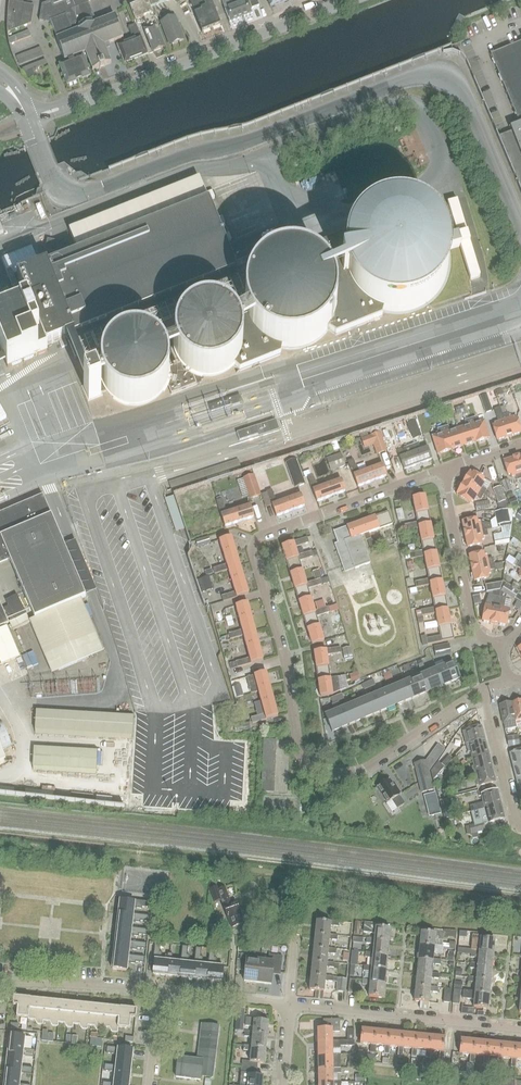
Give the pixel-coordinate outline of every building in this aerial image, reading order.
[(67,85),(91,76),(78,43),(82,41),(66,0),(52,0),(52,1),(42,5),(39,18),(49,20),(57,38),(56,39),(64,60),(61,61),(62,64),(59,65),(67,85)] [(82,41),(93,70),(99,68),(99,69),(105,67),(105,65),(112,63),(106,49),(110,47),(109,44),(124,38),(115,16),(96,23),(88,2),(90,1),(90,0),(66,0),(82,41)] [(137,4),(130,7),(135,21),(144,18),(148,28),(144,30),(153,52),(165,47),(150,7),(170,0),(136,0),(137,4)] [(219,22),(211,0),(192,0),(192,1),(190,2),(202,33),(220,26),(219,22)] [(222,2),(229,22),(253,13),(251,9),(259,6),(257,0),(226,0),(222,2)] [(34,6),(9,2),(8,2),(7,10),(7,23),(7,26),(7,30),(7,33),(30,24),(31,24),(34,6)] [(161,23),(170,45),(184,40),(175,17),(161,23)] [(125,63),(135,59),(148,54),(141,36),(140,36),(136,25),(128,28),(133,39),(116,45),(120,55),(121,54),(125,63)] [(28,31),(8,39),(11,45),(30,37),(28,31)] [(490,55),(519,124),(520,123),(520,42),(490,55)] [(41,46),(17,56),(24,72),(48,62),(41,46)] [(519,124),(510,128),(512,133),(499,138),(520,191),(520,123),(519,124)] [(227,243),(280,225),(262,172),(209,190),(227,243)] [(0,306),(0,346),(8,368),(49,352),(47,347),(65,341),(65,339),(235,272),(235,271),(236,271),(232,259),(200,178),(69,230),(78,254),(37,270),(37,269),(20,276),(20,277),(17,278),(22,291),(16,293),(12,295),(10,296),(12,301),(0,306)] [(456,201),(447,204),(470,281),(479,278),(456,201)] [(347,258),(347,261),(347,264),(347,267),(348,270),(348,273),(349,276),(350,279),(351,281),(352,284),(354,287),(355,289),(357,292),(359,294),(361,296),(363,298),(365,300),(367,302),(370,304),(372,305),(375,307),(377,308),(380,309),(383,310),(386,311),(389,311),(392,312),(395,312),(398,312),(401,312),(404,312),(406,311),(409,311),(412,310),(415,309),(418,308),(420,307),(423,305),(426,304),(428,302),(430,300),(433,298),(435,296),(437,294),(438,292),(440,289),(442,287),(443,284),(444,281),(445,279),(446,276),(447,273),(448,270),(448,267),(448,264),(449,261),(448,258),(448,255),(448,252),(447,249),(446,247),(445,244),(444,241),(443,238),(442,236),(440,233),(438,231),(437,228),(435,226),(433,224),(430,222),(428,220),(426,219),(423,217),(420,216),(418,214),(415,213),(412,212),(409,212),(406,211),(404,211),(401,210),(398,210),(395,210),(392,211),(389,211),(386,212),(383,212),(380,213),(377,214),(375,216),(372,217),(370,219),(367,220),(365,222),(363,224),(361,226),(359,228),(357,231),(355,233),(354,236),(352,238),(351,241),(350,244),(349,247),(348,249),(348,252),(347,255),(347,258)] [(73,245),(47,240),(45,250),(71,255),(73,245)] [(32,249),(2,260),(13,288),(10,289),(12,295),(16,293),(15,290),(19,288),(14,276),(26,271),(23,265),(36,260),(32,249)] [(247,316),(248,318),(249,321),(250,323),(251,326),(253,328),(254,330),(256,333),(258,335),(260,337),(262,338),(264,340),(266,342),(269,343),(271,344),(274,346),(276,346),(279,347),(282,348),(284,348),(287,349),(290,349),(293,349),(295,349),(298,348),(301,348),(304,347),(306,346),(309,345),(311,344),(314,343),(316,341),(318,340),(320,338),(322,336),(324,334),(326,332),(328,330),(329,327),(331,325),(332,322),(333,320),(334,317),(334,315),(335,312),(335,309),(336,306),(336,304),(336,301),(335,298),(335,295),(334,293),(334,290),(333,287),(332,285),(330,282),(329,280),(328,277),(326,275),(324,273),(322,271),(320,269),(318,267),(316,266),(313,264),(311,263),(308,262),(306,261),(303,260),(300,259),(298,259),(295,259),(292,258),(289,258),(287,259),(284,259),(281,259),(278,260),(276,261),(273,262),(271,263),(267,265),(265,266),(263,268),(261,270),(259,271),(257,273),(256,275),(254,277),(252,280),(251,282),(250,284),(249,287),(248,289),(247,291),(247,294),(246,296),(246,299),(246,301),(246,304),(246,306),(246,309),(246,311),(247,313),(247,316)] [(242,347),(242,345),(242,343),(241,341),(241,338),(241,336),(240,334),(239,332),(238,330),(237,328),(236,326),(234,324),(233,322),(231,321),(229,319),(227,318),(225,316),(223,315),(221,314),(218,313),(216,313),(214,312),(211,312),(209,312),(207,312),(204,312),(202,313),(200,313),(197,314),(195,315),(193,316),(191,317),(189,318),(187,320),(185,322),(184,323),(182,325),(181,327),(180,329),(179,331),(178,333),(177,336),(176,338),(176,340),(176,343),(175,345),(176,348),(176,350),(176,353),(177,355),(178,357),(179,359),(180,361),(181,363),(182,365),(184,367),(185,369),(187,370),(189,372),(191,373),(193,374),(195,375),(197,376),(200,377),(202,378),(204,378),(207,378),(209,378),(211,378),(214,378),(216,377),(218,377),(220,376),(223,375),(225,374),(227,373),(229,372),(230,370),(232,368),(234,367),(235,365),(237,363),(238,361),(239,359),(240,357),(240,354),(241,352),(241,350),(242,347)] [(169,377),(169,374),(169,372),(168,370),(168,368),(167,365),(167,363),(166,361),(165,359),(164,357),(163,355),(161,353),(160,352),(158,350),(156,348),(154,347),(152,346),(150,345),(148,344),(146,343),(144,342),(141,342),(139,341),(137,341),(134,341),(132,341),(130,341),(127,342),(125,343),(123,343),(121,344),(119,345),(117,347),(115,348),(113,349),(111,351),(110,353),(108,355),(107,357),(106,359),(105,361),(104,363),(103,365),(103,367),(102,370),(102,372),(102,374),(102,377),(102,379),(103,382),(103,384),(104,386),(105,388),(106,390),(107,393),(109,395),(110,396),(112,398),(113,400),(115,401),(117,403),(119,404),(121,405),(124,406),(126,407),(128,407),(131,408),(133,408),(135,408),(138,408),(140,408),(142,407),(145,407),(147,406),(149,405),(151,404),(153,403),(155,401),(157,400),(159,398),(161,396),(162,395),(163,393),(165,391),(166,388),(167,386),(167,384),(168,382),(168,379),(169,377)] [(89,400),(101,396),(96,383),(84,387),(89,400)] [(480,396),(486,413),(493,410),(487,394),(480,396)] [(474,403),(478,415),(485,413),(481,401),(474,403)] [(212,415),(231,409),(229,404),(210,410),(212,415)] [(466,412),(464,405),(456,408),(458,414),(466,412)] [(500,408),(509,436),(520,433),(516,419),(513,420),(513,417),(509,418),(506,406),(500,408)] [(495,409),(498,422),(494,423),(495,425),(492,426),(496,440),(509,436),(500,408),(495,409)] [(469,419),(476,443),(489,439),(483,420),(477,422),(475,417),(469,419)] [(457,428),(463,447),(476,443),(469,419),(465,421),(466,425),(457,428)] [(407,423),(413,439),(421,436),(416,420),(407,423)] [(450,451),(463,447),(457,428),(450,430),(448,426),(443,427),(450,451)] [(437,429),(438,434),(431,436),(437,455),(450,451),(443,427),(437,429)] [(370,436),(377,455),(387,451),(380,432),(370,436)] [(431,460),(432,460),(427,447),(427,448),(420,450),(418,444),(398,451),(398,452),(400,457),(399,458),(404,470),(426,462),(431,460)] [(331,448),(334,455),(340,453),(337,445),(331,448)] [(331,457),(335,470),(345,467),(341,454),(331,457)] [(520,479),(520,475),(516,457),(503,461),(508,476),(511,475),(511,477),(514,476),(515,481),(520,479)] [(286,464),(295,489),(305,485),(296,460),(286,464)] [(382,465),(358,474),(353,460),(348,462),(353,477),(357,487),(358,487),(386,477),(387,477),(382,465)] [(470,472),(468,475),(463,483),(483,495),(484,495),(486,492),(486,491),(482,488),(485,482),(483,481),(484,479),(473,473),(473,474),(470,472)] [(341,480),(317,489),(312,475),(307,477),(312,492),(313,492),(317,502),(345,492),(346,492),(341,480)] [(250,501),(261,497),(254,476),(243,480),(250,501)] [(508,479),(502,482),(505,492),(512,490),(508,479)] [(483,495),(463,483),(456,494),(459,496),(459,497),(470,504),(471,502),(473,503),(476,497),(480,500),(483,495)] [(506,500),(500,486),(493,489),(498,503),(497,504),(499,511),(510,508),(507,500),(506,500)] [(277,504),(272,490),(266,492),(271,506),(272,506),(276,517),(304,507),(305,506),(301,495),(300,495),(277,504)] [(41,495),(0,512),(0,562),(9,559),(34,617),(29,619),(51,674),(102,652),(80,599),(84,598),(41,495)] [(177,530),(185,528),(174,495),(166,497),(177,530)] [(405,531),(419,529),(418,526),(430,524),(425,496),(412,498),(413,499),(418,523),(404,526),(405,531)] [(250,506),(226,513),(222,500),(216,501),(220,516),(221,516),(225,527),(225,526),(253,518),(254,517),(250,505),(250,506)] [(477,512),(491,509),(489,501),(475,504),(477,512)] [(500,527),(501,527),(511,525),(514,508),(495,512),(497,525),(499,525),(500,527)] [(337,551),(343,568),(347,566),(352,564),(354,569),(371,563),(361,536),(364,535),(366,541),(371,539),(369,533),(392,524),(393,524),(388,511),(387,512),(388,512),(334,532),(334,531),(333,531),(337,544),(335,545),(337,551)] [(462,522),(464,535),(487,530),(492,529),(491,524),(479,522),(476,522),(476,519),(462,522)] [(410,560),(425,557),(424,555),(436,552),(430,524),(418,526),(419,529),(423,551),(409,554),(410,559),(410,560)] [(511,525),(501,527),(502,533),(494,535),(496,546),(509,543),(511,525)] [(487,530),(464,535),(467,548),(481,545),(480,542),(483,541),(482,537),(488,536),(487,530)] [(198,547),(211,543),(209,536),(196,540),(198,547)] [(215,574),(228,570),(228,569),(240,566),(231,537),(219,541),(227,565),(213,569),(215,574)] [(302,570),(300,562),(317,556),(316,550),(298,556),(295,548),(309,544),(307,538),(293,542),(293,543),(282,546),(282,547),(290,574),(302,570)] [(375,551),(371,539),(366,541),(371,552),(375,551)] [(416,588),(430,585),(430,583),(442,581),(436,552),(424,555),(425,557),(429,579),(415,582),(416,588)] [(469,556),(471,569),(494,564),(493,559),(486,560),(486,556),(483,556),(483,553),(469,556)] [(494,564),(471,569),(474,581),(488,579),(487,576),(489,575),(489,571),(495,570),(495,571),(503,569),(502,563),(494,565),(494,564)] [(248,593),(240,566),(228,569),(228,570),(235,592),(222,597),(223,602),(238,598),(237,597),(249,594),(248,593)] [(306,584),(302,570),(290,574),(299,602),(311,598),(308,589),(322,585),(320,580),(306,584)] [(321,571),(314,573),(316,580),(323,577),(321,571)] [(213,589),(209,576),(197,580),(201,593),(213,589)] [(514,580),(510,585),(516,589),(519,583),(514,580)] [(422,616),(436,614),(436,611),(448,609),(442,581),(430,583),(430,585),(435,608),(421,611),(422,616)] [(502,583),(485,586),(487,593),(493,591),(500,590),(502,583)] [(500,591),(494,624),(506,626),(509,610),(503,609),(506,595),(514,600),(519,592),(505,584),(501,591),(500,591)] [(489,595),(485,605),(482,621),(494,624),(500,591),(493,592),(492,596),(489,595)] [(27,614),(17,595),(6,601),(8,606),(4,608),(11,622),(27,614)] [(315,611),(311,598),(299,602),(307,629),(319,626),(316,617),(330,612),(328,607),(315,611)] [(230,640),(243,636),(243,635),(255,631),(248,603),(235,606),(236,607),(242,630),(228,634),(230,640)] [(8,623),(0,604),(0,627),(8,623)] [(454,638),(453,638),(448,609),(436,611),(436,614),(441,636),(426,639),(426,636),(421,637),(423,646),(442,642),(454,639),(454,638)] [(332,638),(345,635),(342,624),(329,628),(332,638)] [(324,640),(319,626),(307,629),(312,644),(312,645),(324,641),(324,640)] [(0,630),(0,662),(1,665),(20,657),(7,627),(0,630)] [(263,659),(255,631),(243,635),(243,636),(249,658),(229,663),(231,669),(252,664),(252,663),(263,660),(263,659)] [(450,645),(435,648),(436,656),(447,654),(447,657),(452,656),(450,645)] [(330,679),(330,678),(327,655),(341,653),(340,648),(325,650),(314,652),(314,653),(318,681),(330,679)] [(351,648),(343,650),(345,662),(353,660),(351,648)] [(34,651),(24,654),(28,666),(39,662),(34,651)] [(459,679),(453,663),(452,663),(437,670),(443,685),(459,679)] [(427,692),(443,685),(437,670),(421,677),(427,692)] [(390,671),(383,674),(385,680),(392,677),(390,671)] [(251,694),(259,692),(258,691),(270,688),(266,673),(266,672),(254,675),(254,676),(246,678),(251,694)] [(358,673),(351,675),(353,681),(360,679),(358,673)] [(318,681),(320,696),(320,697),(333,695),(333,694),(340,691),(338,677),(330,678),(330,679),(318,681)] [(411,698),(427,692),(421,677),(405,683),(411,698)] [(376,687),(373,682),(362,686),(365,692),(376,687)] [(396,705),(411,698),(405,683),(389,690),(396,705)] [(236,698),(244,696),(241,684),(233,687),(236,698)] [(278,715),(270,688),(258,691),(259,692),(265,714),(251,718),(252,724),(267,720),(267,719),(278,716),(278,715)] [(380,712),(396,705),(389,690),(373,696),(380,712)] [(344,701),(342,695),(331,700),(333,706),(344,701)] [(364,718),(380,712),(373,696),(357,703),(364,718)] [(512,703),(515,721),(520,720),(520,723),(520,701),(512,703)] [(348,725),(364,718),(357,703),(342,710),(348,725)] [(510,729),(516,728),(515,721),(512,703),(499,706),(503,724),(509,723),(510,729)] [(332,732),(333,732),(332,731),(348,725),(342,710),(326,716),(325,716),(332,732)] [(132,736),(133,717),(36,711),(35,730),(132,736)] [(189,741),(196,740),(195,735),(204,734),(202,720),(198,720),(199,726),(194,727),(194,726),(187,727),(189,741)] [(12,747),(1,721),(0,721),(0,752),(12,747)] [(235,732),(250,729),(249,722),(234,725),(235,732)] [(466,734),(469,744),(466,745),(484,741),(481,727),(466,731),(466,732),(463,733),(463,735),(466,734)] [(276,747),(276,740),(263,739),(263,746),(276,747)] [(507,741),(509,748),(520,745),(518,739),(507,741)] [(484,741),(466,745),(466,748),(469,747),(472,758),(488,754),(487,749),(484,741)] [(263,746),(263,754),(276,755),(276,747),(263,746)] [(97,771),(98,751),(34,747),(33,767),(97,771)] [(510,754),(514,768),(520,766),(520,751),(510,754)] [(262,761),(275,762),(276,755),(263,754),(262,761)] [(472,758),(475,770),(472,771),(473,773),(491,768),(489,760),(488,754),(472,758)] [(262,761),(262,769),(275,770),(275,762),(262,761)] [(421,793),(433,790),(426,761),(414,764),(421,793)] [(433,781),(440,773),(445,767),(438,762),(431,771),(433,781)] [(473,773),(476,772),(479,782),(475,783),(476,786),(479,785),(480,786),(495,782),(491,768),(473,773)] [(262,776),(275,777),(275,770),(262,769),(262,776)] [(180,786),(193,787),(195,774),(181,773),(180,786)] [(440,773),(433,781),(435,786),(444,779),(440,773)] [(262,776),(261,784),(274,784),(275,777),(262,776)] [(397,808),(403,804),(398,796),(400,795),(395,786),(393,787),(388,779),(376,787),(386,803),(392,800),(397,808)] [(274,792),(274,784),(261,784),(261,791),(274,792)] [(451,795),(458,794),(456,786),(449,787),(451,795)] [(497,790),(482,794),(482,796),(479,797),(479,799),(482,798),(484,803),(470,806),(472,812),(480,810),(500,804),(497,790)] [(440,814),(435,793),(425,796),(430,816),(440,814)] [(454,817),(450,802),(441,804),(445,819),(454,817)] [(485,822),(488,822),(489,822),(504,819),(500,804),(480,810),(482,820),(484,819),(485,822)] [(485,831),(483,823),(469,826),(471,834),(485,831)] [(232,928),(243,924),(239,914),(240,914),(236,902),(231,904),(225,886),(217,889),(216,887),(210,889),(215,901),(221,899),(227,918),(228,918),(232,928)] [(134,900),(134,902),(120,900),(119,914),(133,916),(133,914),(134,906),(142,907),(142,901),(134,900)] [(141,915),(133,914),(133,916),(119,914),(117,928),(131,929),(131,928),(132,922),(140,923),(140,920),(149,921),(150,916),(141,915)] [(329,936),(330,935),(330,926),(338,927),(338,922),(331,921),(331,922),(317,921),(315,935),(329,936)] [(204,933),(215,934),(216,925),(205,924),(204,933)] [(375,934),(374,939),(374,941),(389,942),(390,929),(376,927),(376,925),(365,924),(364,933),(375,934)] [(139,929),(131,928),(131,929),(117,928),(115,942),(130,943),(130,942),(131,935),(138,936),(139,934),(147,935),(148,930),(139,929)] [(443,932),(443,937),(448,938),(448,936),(456,937),(457,930),(443,929),(443,932)] [(421,932),(420,946),(434,947),(434,945),(435,940),(442,941),(443,932),(435,931),(435,934),(421,932)] [(328,950),(328,949),(329,940),(337,941),(337,935),(330,935),(329,936),(315,935),(314,949),(328,950)] [(493,954),(495,940),(481,938),(481,936),(473,935),(472,940),(480,941),(480,950),(479,953),(493,954)] [(387,957),(387,956),(389,942),(374,941),(374,939),(367,938),(366,943),(374,944),(373,953),(373,955),(387,957)] [(130,943),(115,942),(114,955),(128,957),(128,955),(129,949),(137,950),(137,947),(146,948),(146,944),(138,943),(130,942),(130,943)] [(153,974),(167,976),(168,962),(167,961),(161,961),(162,953),(159,953),(160,943),(155,943),(153,960),(154,960),(153,974)] [(180,977),(194,979),(196,964),(195,964),(189,964),(190,956),(187,955),(188,946),(182,945),(181,955),(180,963),(182,963),(180,977)] [(420,946),(418,960),(432,961),(433,959),(433,954),(440,955),(440,950),(441,951),(442,946),(434,945),(434,947),(420,946)] [(209,958),(208,966),(210,966),(208,980),(222,982),(224,967),(216,967),(217,959),(214,958),(215,949),(210,949),(209,958)] [(327,964),(327,962),(328,953),(335,954),(336,949),(328,949),(328,950),(314,949),(312,963),(327,964)] [(479,953),(480,950),(471,949),(471,954),(479,955),(478,964),(478,966),(492,968),(493,954),(479,953)] [(373,955),(373,953),(365,952),(365,957),(373,958),(372,967),(371,969),(386,970),(387,957),(373,955)] [(167,976),(180,977),(182,963),(180,963),(172,962),(172,954),(168,954),(167,961),(168,962),(167,976)] [(244,981),(257,983),(260,960),(247,959),(247,955),(241,954),(239,968),(246,968),(244,981)] [(136,956),(128,955),(128,957),(114,955),(112,969),(126,971),(127,963),(135,964),(134,971),(143,972),(145,957),(136,956)] [(268,962),(260,960),(257,983),(271,985),(273,972),(280,973),(282,957),(269,955),(268,962)] [(194,979),(208,980),(210,966),(208,966),(199,965),(200,957),(195,956),(195,964),(196,964),(194,979)] [(431,975),(432,973),(433,964),(441,965),(441,960),(433,959),(432,961),(418,960),(417,973),(431,975)] [(325,978),(325,976),(326,967),(334,968),(334,963),(327,962),(327,964),(312,963),(311,977),(325,978)] [(478,966),(478,964),(470,964),(469,968),(477,969),(476,978),(476,980),(491,981),(492,968),(478,966)] [(371,969),(372,967),(364,966),(363,971),(371,972),(370,980),(370,982),(384,984),(386,970),(371,969)] [(430,989),(430,987),(431,978),(439,979),(440,974),(432,973),(431,975),(417,973),(416,987),(430,989)] [(309,990),(324,992),(325,981),(333,982),(333,977),(325,976),(325,978),(311,977),(309,990)] [(347,978),(333,977),(333,982),(337,982),(336,992),(345,993),(347,978)] [(476,980),(476,978),(469,977),(468,982),(476,983),(475,992),(475,994),(489,995),(491,981),(476,980)] [(357,980),(350,980),(348,993),(355,994),(357,980)] [(370,982),(370,980),(363,980),(362,985),(370,986),(369,997),(383,998),(384,984),(370,982)] [(414,1001),(429,1003),(430,992),(438,993),(438,988),(430,987),(430,989),(416,987),(414,1001)] [(451,990),(444,989),(443,1003),(450,1004),(451,990)] [(461,991),(454,990),(453,1005),(459,1005),(461,991)] [(475,994),(475,992),(463,990),(462,999),(474,1000),(473,1008),(488,1009),(489,995),(475,994)] [(16,1017),(28,1018),(30,998),(14,996),(13,1005),(17,1006),(16,1017)] [(46,1000),(30,998),(28,1018),(28,1019),(35,1020),(35,1021),(37,1024),(42,1025),(43,1025),(46,1000)] [(58,1027),(60,1001),(46,1000),(43,1025),(44,1021),(50,1022),(52,1026),(57,1026),(57,1027),(58,1027)] [(73,1028),(75,1003),(60,1001),(58,1027),(58,1023),(64,1023),(64,1024),(67,1027),(72,1028),(73,1028)] [(87,1030),(90,1005),(75,1003),(73,1028),(73,1024),(79,1025),(82,1029),(87,1029),(87,1030)] [(102,1031),(105,1006),(90,1005),(87,1030),(88,1030),(88,1026),(94,1026),(94,1027),(97,1030),(102,1031)] [(118,1027),(120,1008),(105,1006),(102,1031),(103,1031),(103,1027),(109,1028),(112,1032),(117,1033),(118,1033),(118,1027)] [(130,1029),(131,1018),(136,1018),(137,1009),(120,1008),(118,1027),(130,1029)] [(244,1017),(237,1016),(235,1030),(243,1031),(244,1017)] [(254,1024),(253,1033),(253,1034),(267,1036),(268,1021),(254,1020),(254,1019),(246,1018),(246,1023),(254,1024)] [(331,1032),(340,1032),(340,1020),(324,1020),(324,1029),(318,1029),(318,1043),(331,1043),(332,1041),(331,1032)] [(201,1024),(197,1060),(178,1057),(176,1077),(200,1080),(201,1075),(213,1076),(219,1026),(201,1024)] [(318,1043),(318,1057),(332,1057),(332,1055),(339,1055),(339,1045),(355,1045),(354,1041),(354,1029),(347,1029),(347,1041),(340,1041),(332,1041),(331,1043),(318,1043)] [(361,1029),(360,1044),(371,1045),(370,1052),(375,1053),(375,1045),(374,1045),(375,1031),(361,1029)] [(374,1045),(375,1045),(385,1046),(384,1054),(388,1054),(389,1047),(388,1046),(389,1032),(375,1031),(374,1045)] [(266,1049),(267,1036),(253,1034),(253,1033),(245,1032),(244,1037),(253,1038),(252,1046),(252,1048),(266,1049)] [(388,1046),(389,1047),(397,1047),(397,1055),(402,1056),(403,1048),(402,1047),(403,1034),(389,1032),(388,1046)] [(402,1047),(403,1048),(411,1048),(410,1056),(415,1057),(416,1049),(415,1049),(417,1035),(403,1034),(402,1047)] [(30,1038),(10,1035),(8,1054),(23,1056),(33,1057),(34,1052),(23,1050),(24,1046),(29,1047),(30,1038)] [(415,1049),(416,1049),(425,1050),(424,1058),(429,1058),(430,1050),(429,1050),(431,1036),(417,1035),(415,1049)] [(444,1052),(443,1051),(444,1038),(431,1036),(429,1050),(430,1050),(439,1051),(438,1059),(444,1060),(444,1052)] [(461,1039),(459,1054),(469,1055),(469,1063),(473,1063),(474,1055),(473,1055),(474,1041),(461,1039)] [(473,1055),(474,1055),(484,1056),(483,1064),(488,1065),(488,1057),(487,1056),(488,1042),(474,1041),(473,1055)] [(487,1056),(488,1057),(498,1058),(498,1066),(502,1066),(503,1058),(501,1058),(503,1044),(488,1042),(487,1056)] [(516,1045),(503,1044),(501,1058),(503,1058),(512,1059),(511,1067),(516,1068),(517,1059),(515,1059),(516,1045)] [(264,1063),(266,1049),(252,1048),(252,1046),(244,1046),(243,1051),(251,1051),(250,1062),(264,1063)] [(131,1068),(133,1050),(116,1048),(115,1054),(118,1054),(116,1066),(131,1068)] [(21,1068),(23,1056),(8,1054),(6,1071),(21,1073),(31,1074),(32,1069),(21,1068)] [(332,1057),(318,1057),(318,1071),(332,1071),(332,1069),(340,1069),(340,1060),(340,1055),(339,1055),(332,1055),(332,1057)] [(430,1061),(429,1068),(442,1069),(442,1062),(430,1061)] [(116,1066),(114,1066),(113,1071),(116,1072),(114,1084),(123,1084),(129,1084),(131,1068),(116,1066)] [(257,1068),(241,1067),(241,1072),(250,1073),(250,1074),(256,1075),(257,1068)] [(318,1071),(319,1084),(333,1084),(333,1083),(340,1083),(340,1074),(341,1074),(341,1069),(340,1069),(332,1069),(332,1071),(318,1071)] [(6,1071),(4,1084),(19,1084),(21,1073),(6,1071)] [(263,1076),(249,1075),(249,1074),(241,1073),(240,1084),(262,1084),(263,1076)]
